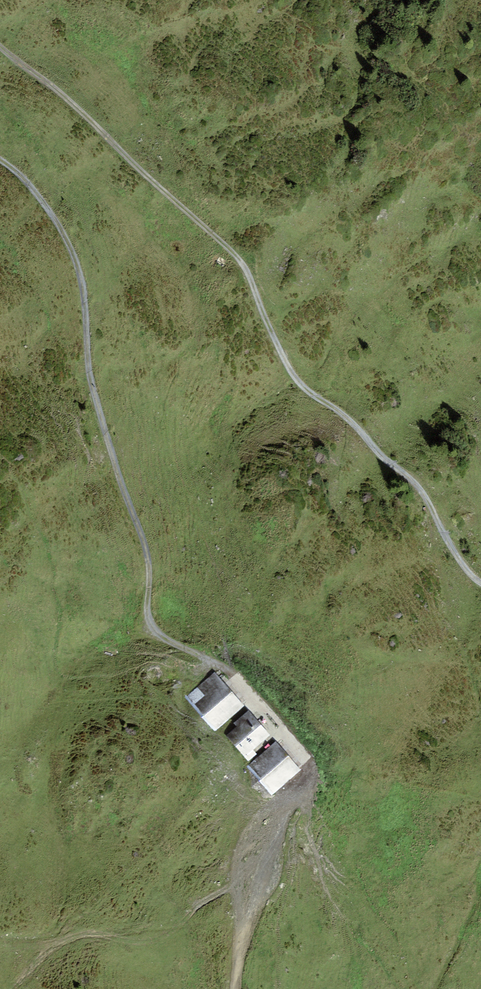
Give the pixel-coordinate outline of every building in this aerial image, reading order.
[(242,706),(213,675),(185,700),(214,732),(242,706)] [(268,736),(248,716),(226,738),(250,763),(257,756),(252,751),(268,736)] [(299,770),(275,743),(250,766),(274,793),(299,770)]
